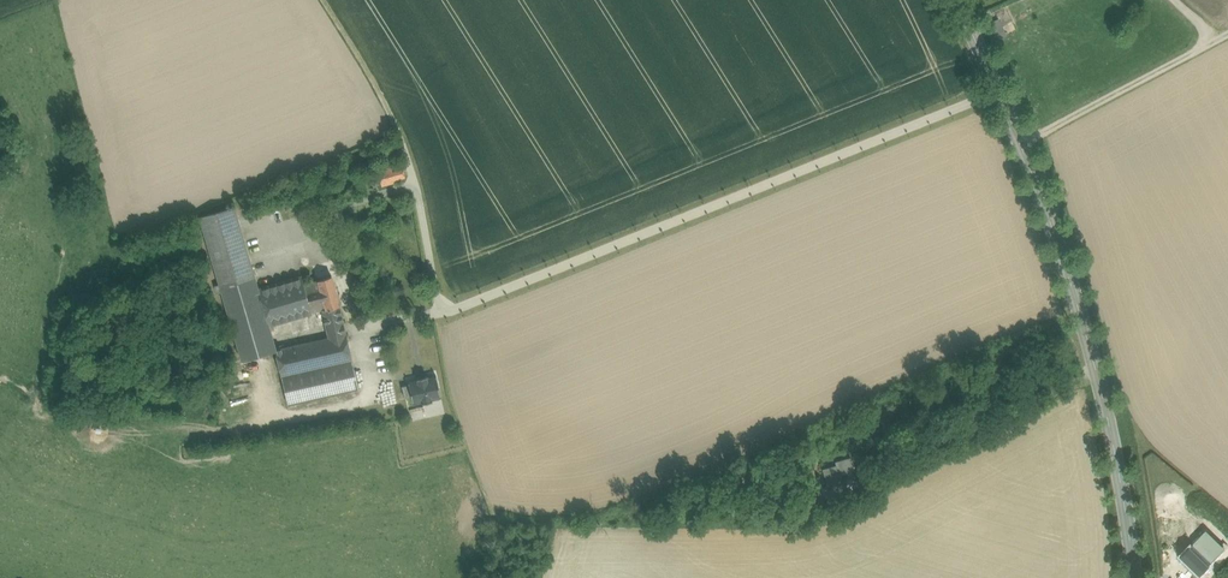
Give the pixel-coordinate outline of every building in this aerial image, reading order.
[(381,178),(383,184),(408,178),(406,171),(381,178)] [(242,208),(200,219),(236,363),(281,351),(275,327),(344,310),(336,280),(319,284),(321,292),(309,295),(305,280),(263,290),(242,208)] [(286,411),(363,392),(351,335),(345,312),(325,316),(331,339),(272,354),(286,411)] [(439,377),(409,384),(414,405),(444,398),(439,377)] [(844,483),(842,475),(855,471),(851,457),(835,461),(836,465),(822,469),(827,488),(844,483)] [(822,501),(819,490),(801,495),(804,507),(822,501)]
